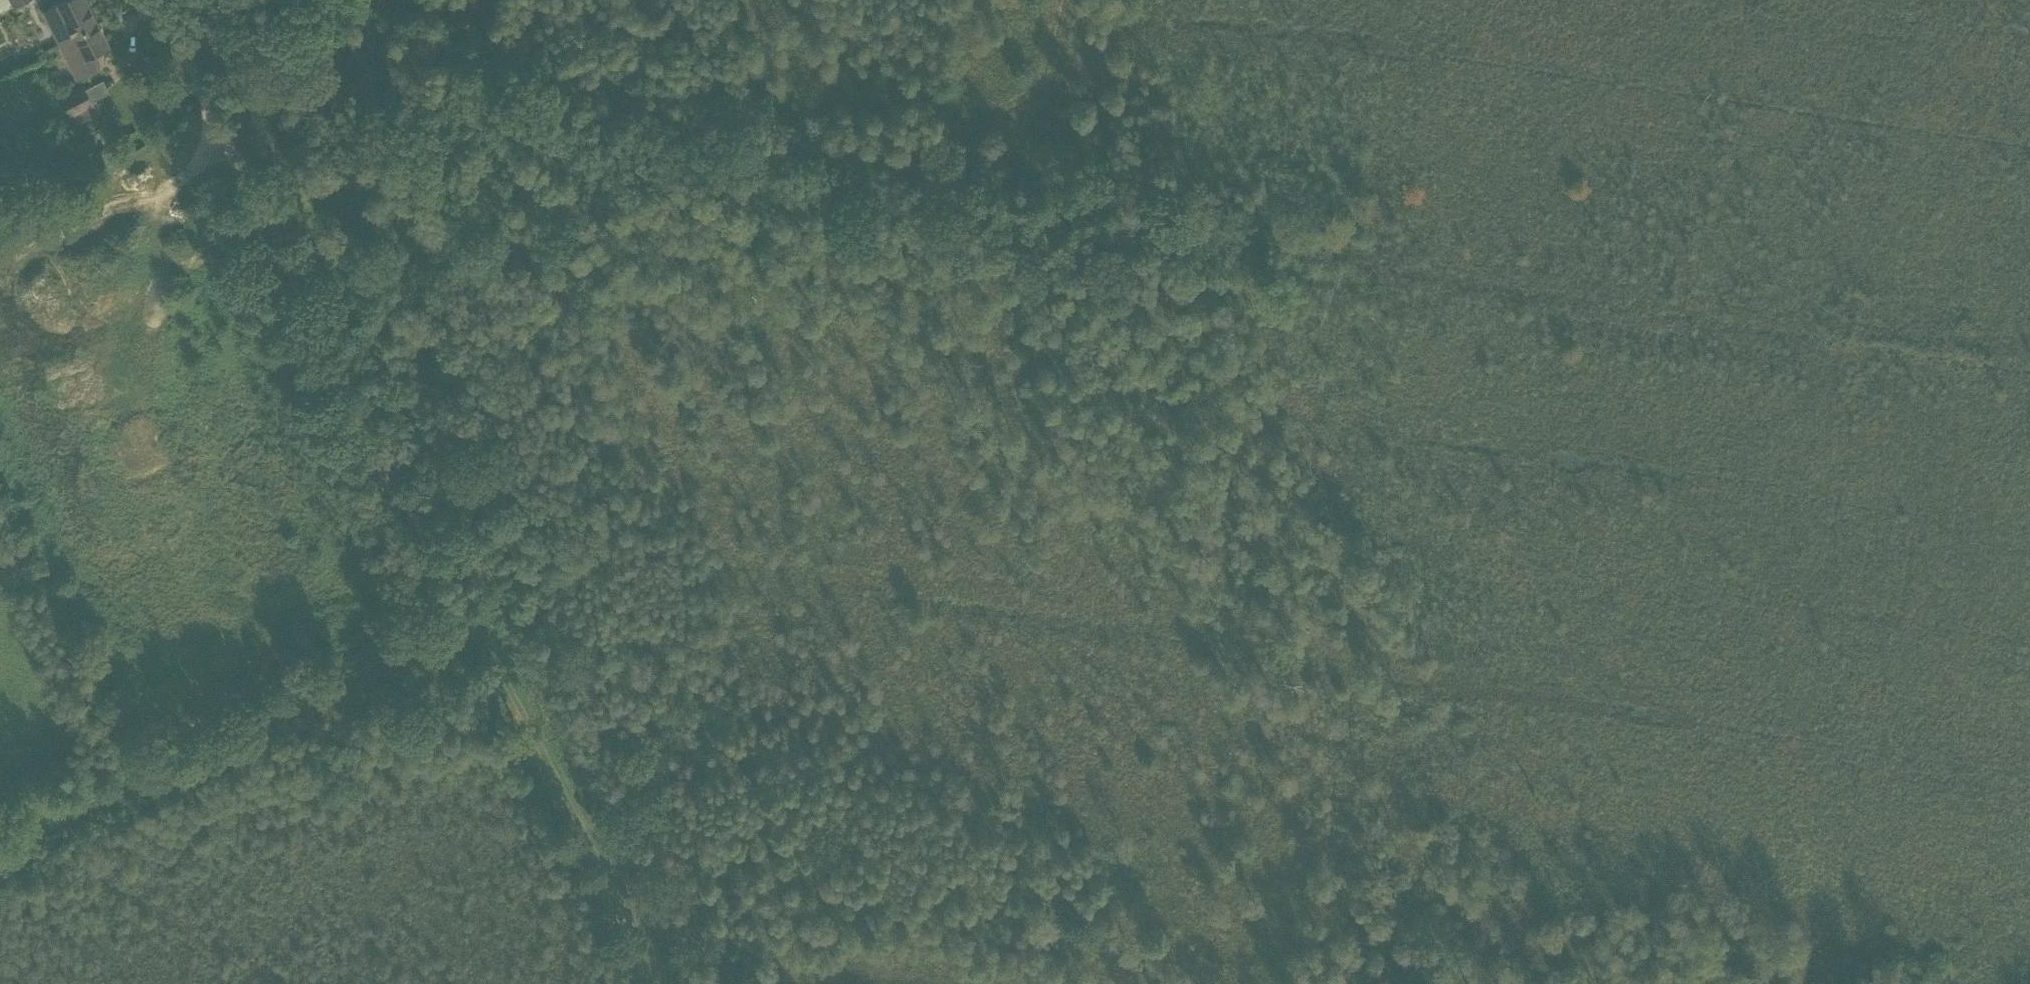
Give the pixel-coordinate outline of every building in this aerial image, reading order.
[(14,4),(15,6),(26,0),(0,0),(0,11),(14,4)] [(43,10),(54,31),(67,24),(73,36),(97,24),(86,0),(63,0),(43,10)] [(73,36),(60,43),(78,79),(100,68),(100,67),(92,71),(86,59),(109,47),(97,24),(73,36)] [(93,103),(85,87),(62,98),(70,114),(93,103)] [(92,154),(99,167),(111,160),(105,148),(92,154)]
